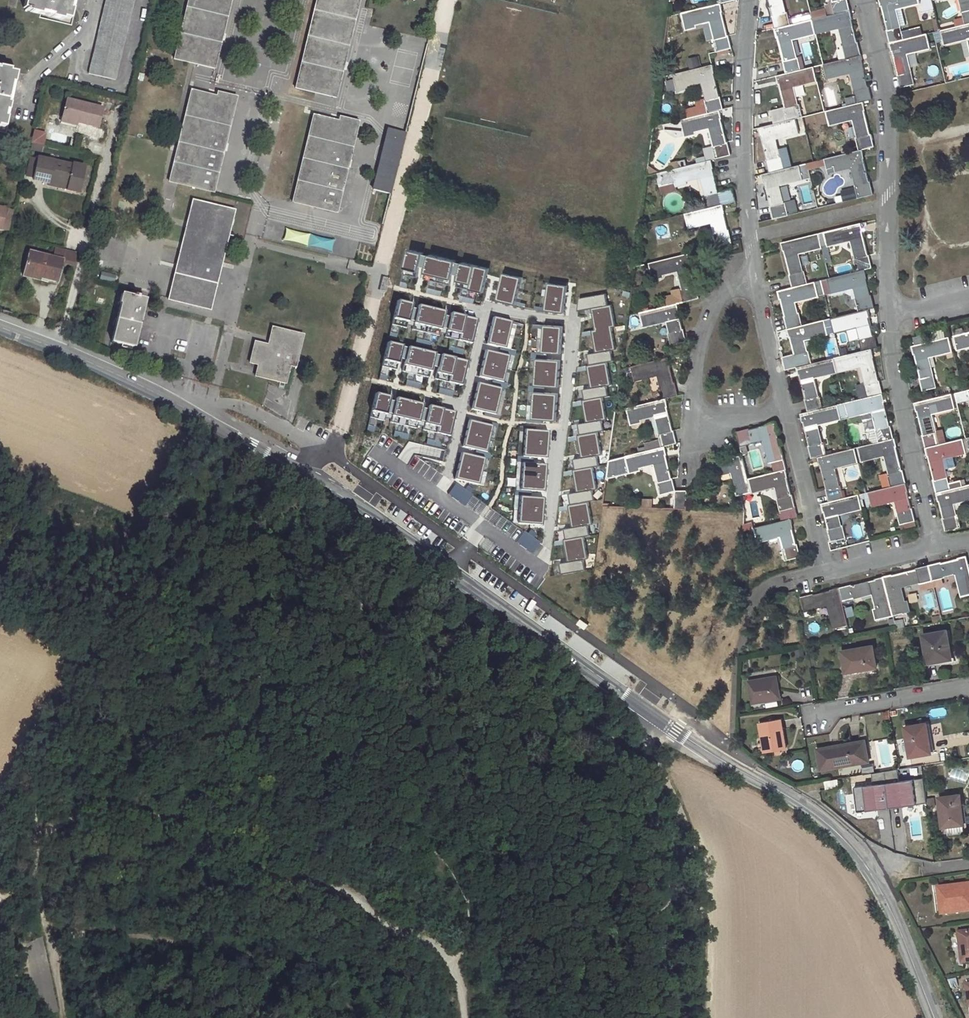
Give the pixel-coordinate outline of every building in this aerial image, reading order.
[(23,9),(30,10),(29,12),(63,20),(63,18),(69,19),(74,0),(26,0),(23,9)] [(88,74),(115,81),(135,0),(105,0),(88,74)] [(174,59),(214,69),(231,0),(188,0),(174,59)] [(296,88),(336,98),(360,0),(317,0),(296,88)] [(774,15),(773,15),(776,28),(791,24),(788,12),(786,12),(783,0),(770,0),(774,15)] [(834,1),(832,1),(835,14),(851,10),(848,0),(833,0),(834,1)] [(880,3),(882,3),(888,30),(887,30),(890,43),(904,40),(901,27),(907,26),(902,7),(913,5),(912,3),(920,1),(919,0),(879,0),(880,3)] [(963,12),(962,12),(965,25),(968,24),(968,0),(960,0),(963,12)] [(721,3),(682,13),(686,30),(695,27),(695,24),(711,20),(715,39),(714,39),(717,52),(732,48),(729,35),(728,36),(722,8),(723,8),(721,3)] [(835,14),(813,19),(816,31),(823,30),(823,31),(841,27),(845,45),(843,45),(846,58),(861,55),(858,42),(857,42),(851,15),(852,15),(851,10),(835,14)] [(816,31),(813,19),(791,24),(776,28),(777,33),(778,33),(784,60),(783,60),(786,73),(802,69),(799,56),(797,57),(793,38),(810,34),(810,33),(816,31)] [(941,31),(944,42),(950,41),(950,43),(968,39),(968,41),(968,24),(965,25),(941,31)] [(904,40),(890,43),(891,48),(892,48),(899,75),(898,75),(901,88),(915,84),(912,72),(910,72),(906,53),(924,50),(924,47),(930,46),(928,34),(904,40)] [(426,44),(410,40),(366,219),(383,224),(427,45),(426,44)] [(861,55),(846,58),(824,64),(827,76),(834,74),(834,76),(852,72),(856,90),(854,91),(858,103),(864,102),(873,99),(870,87),(869,87),(862,60),(863,60),(861,55)] [(707,100),(686,105),(689,118),(664,124),(666,130),(677,137),(694,133),(694,131),(711,127),(715,145),(713,145),(713,147),(705,149),(708,160),(731,155),(728,142),(727,142),(720,115),(722,114),(721,110),(724,109),(721,97),(720,97),(713,70),(714,70),(713,65),(674,74),(678,90),(687,88),(687,85),(703,82),(707,100)] [(802,69),(786,73),(777,75),(788,121),(797,118),(804,117),(800,104),(798,104),(794,86),(811,82),(811,80),(817,79),(815,66),(802,69)] [(9,71),(10,69),(0,67),(0,126),(4,127),(16,73),(9,71)] [(190,91),(169,181),(214,192),(236,97),(217,93),(216,97),(190,91)] [(102,107),(66,99),(62,116),(77,120),(77,123),(97,128),(102,107)] [(864,102),(858,103),(826,111),(829,123),(836,121),(837,123),(854,118),(858,137),(856,137),(860,150),(863,150),(875,147),(872,134),(871,134),(864,107),(865,106),(864,102)] [(60,122),(76,126),(77,123),(77,120),(62,116),(60,122)] [(358,123),(340,118),(338,122),(313,116),(292,202),(337,213),(358,123)] [(797,118),(788,121),(760,127),(760,132),(761,132),(769,159),(768,159),(770,172),(786,168),(782,155),(781,155),(777,138),(794,133),(794,131),(800,130),(797,118)] [(44,135),(33,132),(31,143),(42,146),(44,135)] [(863,150),(860,150),(826,159),(829,170),(835,169),(836,171),(853,167),(857,185),(856,186),(859,198),(874,194),(871,182),(870,182),(863,154),(864,154),(863,150)] [(37,160),(29,158),(25,176),(33,178),(37,160)] [(33,178),(32,180),(48,184),(49,180),(68,184),(67,190),(78,192),(84,167),(73,164),(73,166),(38,158),(37,160),(33,178)] [(712,160),(673,169),(676,182),(677,185),(686,182),(686,180),(702,176),(706,195),(704,195),(708,208),(723,204),(736,201),(733,188),(719,191),(712,165),(713,165),(712,160)] [(786,168),(770,172),(763,174),(764,179),(765,178),(771,205),(770,205),(774,219),(788,215),(786,202),(784,203),(779,184),(797,180),(796,178),(803,177),(800,165),(786,168)] [(654,170),(648,166),(647,176),(655,174),(654,170)] [(673,169),(657,173),(660,186),(676,182),(673,169)] [(48,184),(48,186),(67,190),(68,184),(49,180),(48,184)] [(192,200),(168,300),(210,310),(234,211),(192,200)] [(723,204),(708,208),(686,213),(689,227),(713,221),(716,233),(714,234),(717,246),(733,242),(729,229),(728,230),(724,210),(725,210),(723,204)] [(6,209),(1,228),(7,230),(12,210),(6,209)] [(359,244),(271,222),(268,239),(356,261),(359,244)] [(862,223),(825,232),(827,244),(835,242),(835,244),(852,240),(856,258),(854,258),(858,271),(866,269),(873,267),(870,255),(869,255),(862,228),(863,228),(862,223)] [(819,233),(782,242),(783,247),(784,247),(790,274),(793,287),(808,284),(805,271),(803,271),(799,253),(816,249),(815,247),(822,245),(819,233)] [(717,246),(714,234),(706,236),(709,248),(717,246)] [(56,248),(54,258),(62,260),(61,264),(74,266),(77,253),(56,248)] [(28,252),(24,270),(35,273),(34,279),(39,280),(40,277),(57,281),(61,264),(62,260),(54,258),(28,252)] [(691,258),(689,253),(650,263),(654,278),(663,276),(663,274),(679,270),(684,288),(682,289),(684,301),(700,298),(697,285),(696,285),(689,258),(691,258)] [(858,271),(828,279),(832,296),(846,292),(852,295),(853,300),(857,299),(860,312),(869,309),(875,308),(872,295),(871,295),(866,275),(867,274),(866,269),(858,271)] [(24,270),(23,276),(34,279),(35,273),(24,270)] [(793,287),(779,291),(780,296),(781,295),(786,316),(785,316),(788,329),(803,325),(800,313),(798,313),(795,301),(819,296),(816,282),(808,284),(793,287)] [(132,296),(121,293),(119,304),(120,304),(111,342),(133,347),(138,326),(142,327),(143,320),(139,320),(145,299),(138,298),(138,295),(133,294),(132,296)] [(678,303),(640,312),(644,326),(668,320),(671,332),(669,332),(672,345),(687,341),(684,328),(683,329),(678,308),(679,308),(678,303)] [(860,312),(832,318),(835,332),(859,327),(862,338),(860,338),(863,351),(872,349),(878,347),(875,335),(874,335),(869,315),(870,314),(869,309),(860,312)] [(795,354),(798,367),(812,363),(809,351),(808,351),(805,339),(829,333),(825,320),(803,325),(788,329),(789,334),(791,334),(796,354),(795,354)] [(303,335),(272,327),(268,345),(255,341),(250,363),(257,365),(255,376),(286,383),(289,366),(295,367),(303,335)] [(954,335),(957,347),(964,345),(964,347),(968,346),(968,332),(964,333),(956,335),(954,335)] [(927,335),(914,338),(916,345),(928,342),(927,335)] [(952,348),(949,337),(928,342),(916,345),(912,346),(913,350),(914,350),(921,377),(920,378),(923,390),(937,387),(934,374),(933,374),(929,356),(946,352),(946,350),(952,348)] [(867,384),(865,384),(868,397),(884,393),(881,380),(879,381),(873,353),(872,349),(863,351),(835,358),(838,370),(845,368),(845,370),(863,366),(867,384)] [(660,386),(663,399),(666,398),(679,395),(675,382),(674,382),(669,362),(671,361),(670,357),(632,366),(635,380),(660,374),(662,386),(660,386)] [(812,363),(798,367),(799,372),(800,372),(806,399),(805,399),(809,412),(823,408),(820,395),(818,396),(814,377),(831,374),(831,371),(838,370),(835,358),(812,363)] [(968,390),(955,393),(958,403),(968,400),(968,394),(968,390)] [(885,397),(884,393),(868,397),(846,402),(850,414),(856,412),(856,414),(874,410),(879,428),(877,429),(880,442),(895,438),(892,425),(891,425),(884,397),(885,397)] [(952,394),(915,403),(916,407),(917,407),(924,435),(923,435),(926,447),(940,444),(937,432),(936,432),(932,413),(949,409),(949,407),(956,406),(952,394)] [(659,434),(662,447),(665,446),(678,443),(674,430),(673,431),(666,403),(668,403),(666,398),(663,399),(627,408),(631,423),(640,421),(640,419),(657,415),(661,433),(659,434)] [(809,412),(801,413),(802,418),(803,418),(811,445),(809,446),(812,458),(818,457),(828,454),(824,442),(823,442),(818,424),(835,420),(835,418),(841,416),(839,405),(823,408),(809,412)] [(774,461),(784,459),(775,422),(770,423),(770,424),(750,429),(750,428),(737,431),(741,446),(753,444),(752,441),(764,438),(771,462),(774,461)] [(895,438),(880,442),(858,447),(861,459),(868,458),(868,459),(886,455),(890,473),(888,473),(892,486),(907,483),(904,470),(903,470),(896,442),(897,442),(896,438),(895,438)] [(963,439),(940,444),(926,447),(927,453),(928,452),(935,480),(934,480),(937,492),(951,489),(949,483),(948,476),(946,477),(942,458),(960,454),(959,452),(966,450),(963,439)] [(665,446),(662,447),(626,455),(630,472),(640,469),(640,467),(656,463),(660,481),(658,482),(661,494),(676,490),(674,478),(672,478),(666,451),(667,451),(665,446)] [(828,454),(818,457),(819,461),(820,461),(827,488),(826,488),(829,502),(844,498),(841,485),(839,485),(835,467),(852,463),(852,461),(858,459),(856,448),(828,454)] [(743,455),(738,456),(738,457),(718,462),(718,461),(705,464),(709,479),(721,477),(720,475),(732,472),(738,495),(752,492),(748,478),(743,455)] [(774,461),(776,471),(786,469),(787,469),(784,459),(774,461)] [(776,471),(748,478),(752,492),(776,486),(779,497),(777,498),(780,510),(795,506),(792,495),(791,495),(786,474),(787,474),(786,469),(776,471)] [(962,480),(949,483),(951,489),(963,486),(962,480)] [(892,486),(859,494),(860,499),(866,498),(867,506),(896,499),(900,511),(897,511),(900,524),(901,524),(902,528),(916,524),(915,521),(916,520),(913,508),(912,508),(907,488),(908,487),(907,483),(892,486)] [(963,486),(951,489),(937,492),(938,497),(939,497),(944,518),(943,519),(946,531),(961,527),(958,515),(956,515),(955,510),(968,507),(968,484),(963,486)] [(688,490),(676,490),(675,508),(687,508),(688,490)] [(829,502),(822,503),(823,508),(824,508),(830,529),(829,529),(831,541),(847,537),(844,525),(842,526),(838,514),(862,508),(860,499),(859,494),(844,498),(829,502)] [(792,518),(754,527),(758,541),(782,535),(785,547),(783,547),(786,559),(801,556),(798,544),(797,544),(792,523),(793,523),(792,518)] [(968,564),(966,555),(962,556),(962,558),(942,562),(942,561),(929,565),(932,580),(945,577),(944,574),(956,572),(962,596),(968,594),(968,566),(968,564)] [(929,565),(916,568),(916,569),(889,575),(884,576),(893,614),(910,610),(908,601),(905,602),(901,585),(919,581),(919,583),(932,580),(929,565)] [(852,584),(839,587),(843,602),(856,599),(855,597),(873,593),(877,609),(875,609),(877,619),(893,614),(884,576),(879,577),(879,578),(852,584)] [(813,593),(801,596),(804,612),(817,608),(817,606),(828,604),(834,628),(848,624),(843,602),(839,587),(834,588),(834,589),(814,594),(813,593)] [(947,630),(923,634),(928,663),(952,659),(947,630)] [(873,645),(842,651),(846,672),(876,667),(873,645)] [(777,676),(749,681),(752,703),(781,698),(777,676)] [(781,719),(760,722),(765,752),(786,748),(781,719)] [(926,723),(905,726),(910,756),(932,752),(926,723)] [(818,748),(822,769),(869,761),(866,740),(818,748)] [(837,778),(825,780),(827,787),(838,786),(837,778)] [(960,793),(939,796),(944,835),(966,832),(960,793)] [(934,797),(926,798),(928,810),(933,809),(935,806),(934,797)] [(938,886),(941,914),(968,911),(968,883),(938,886)] [(958,931),(962,962),(968,961),(968,930),(958,931)]
